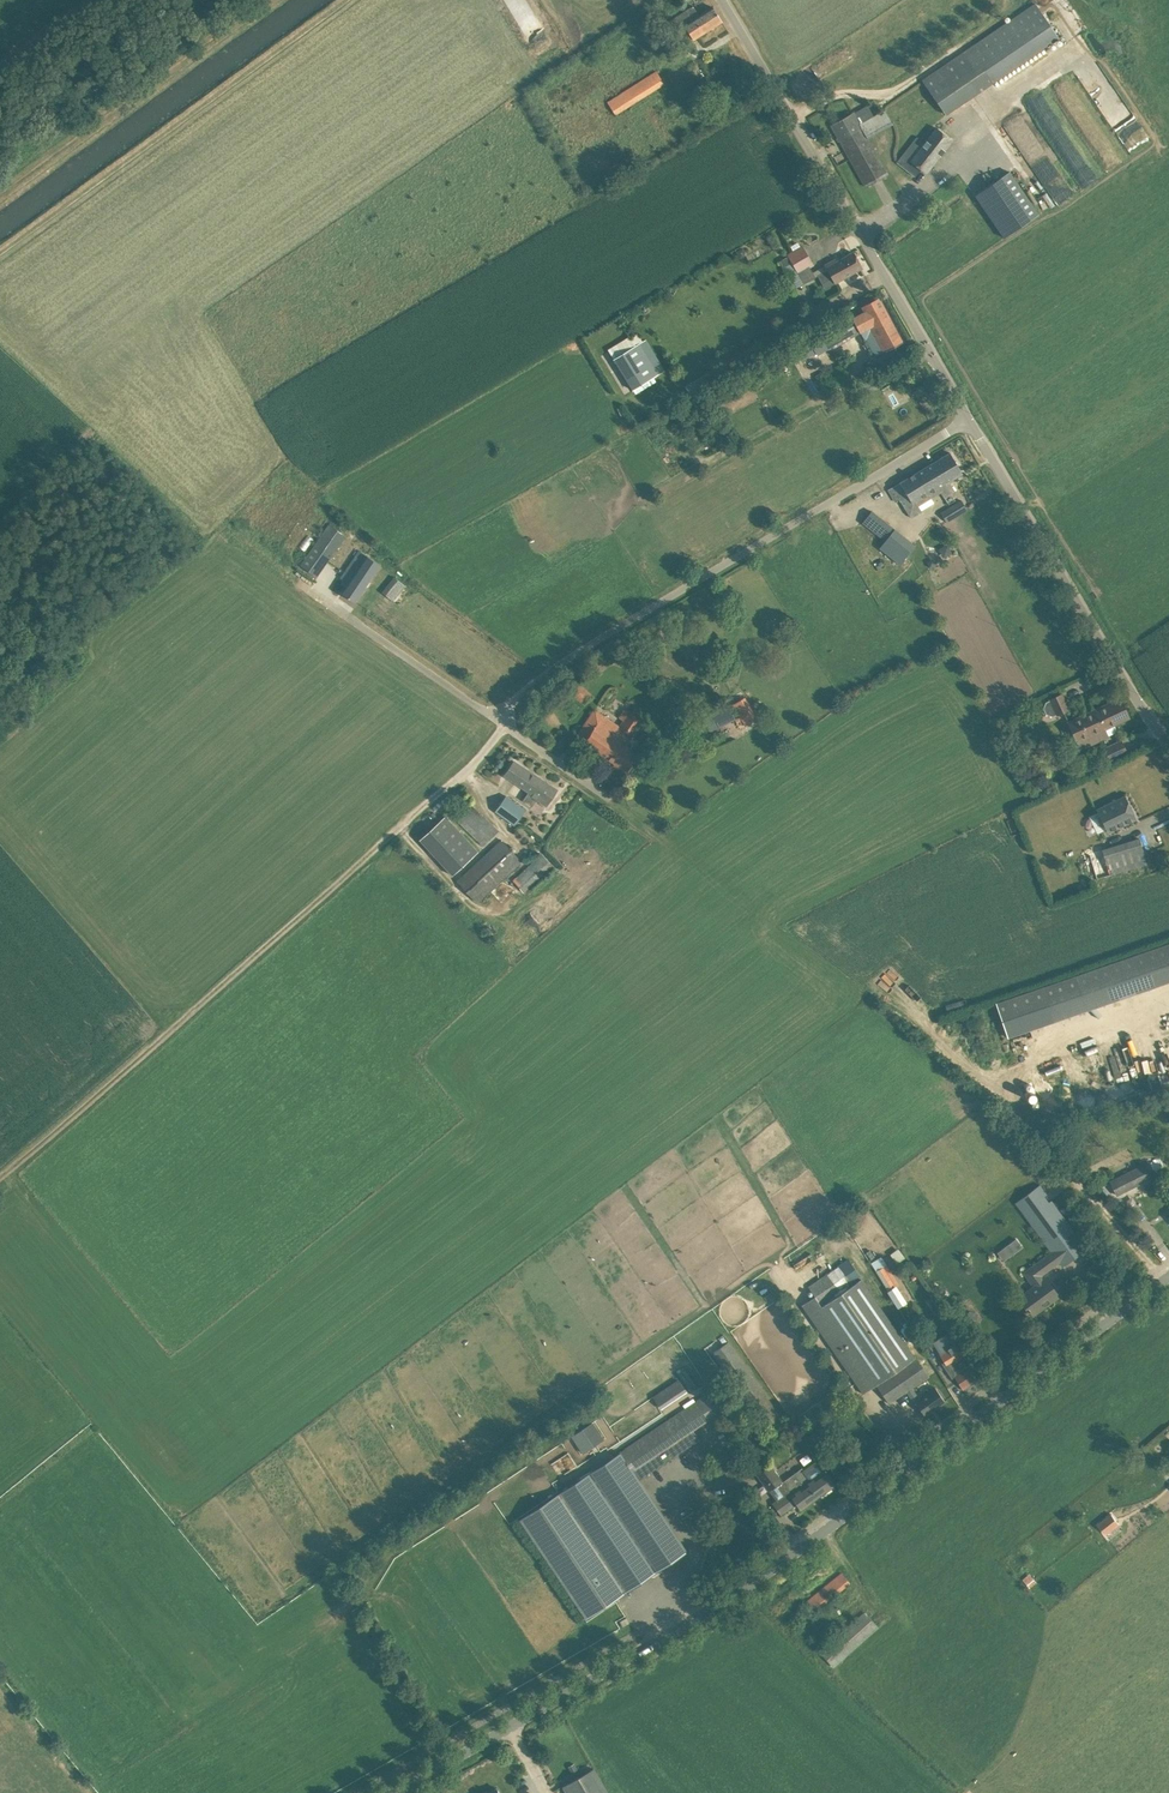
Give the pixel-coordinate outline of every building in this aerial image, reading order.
[(943,63),(918,78),(937,110),(1055,42),(1034,5),(940,59),(943,63)] [(669,21),(679,38),(689,32),(693,39),(722,21),(712,7),(699,15),(693,6),(683,12),(669,21)] [(607,102),(615,116),(664,86),(656,72),(607,102)] [(1051,85),(1092,154),(1106,146),(1065,77),(1051,85)] [(865,186),(888,174),(854,112),(831,125),(865,186)] [(910,161),(909,163),(919,171),(921,169),(926,173),(952,140),(936,127),(910,161)] [(1039,214),(1010,171),(975,195),(1004,238),(1039,214)] [(802,246),(788,255),(805,283),(816,276),(810,266),(813,264),(802,246)] [(835,260),(826,265),(835,282),(862,267),(853,252),(836,262),(835,260)] [(853,319),(860,331),(861,331),(865,339),(875,334),(885,352),(902,342),(879,298),(870,303),(870,302),(869,303),(863,307),(866,312),(853,319)] [(825,331),(834,347),(858,333),(849,317),(825,331)] [(611,363),(630,395),(658,378),(639,346),(611,363)] [(950,452),(933,463),(945,484),(938,488),(944,497),(955,491),(949,481),(962,473),(950,452)] [(933,463),(916,473),(929,494),(938,488),(945,484),(933,463)] [(929,494),(916,473),(889,489),(896,501),(901,499),(912,517),(923,511),(917,501),(929,494)] [(941,512),(947,522),(968,510),(961,499),(950,507),(941,512)] [(881,546),(901,562),(914,544),(871,511),(862,523),(885,541),(881,546)] [(301,565),(317,577),(324,567),(352,527),(336,515),(307,555),(301,565)] [(342,593),(355,601),(385,556),(365,543),(348,568),(341,578),(349,583),(342,593)] [(915,553),(911,550),(907,556),(911,560),(916,553),(915,553)] [(933,559),(926,561),(929,567),(935,565),(933,559)] [(383,592),(393,600),(405,585),(395,577),(383,592)] [(568,690),(584,704),(592,694),(577,681),(568,690)] [(1050,699),(1050,700),(1046,701),(1044,706),(1047,712),(1052,714),(1056,712),(1057,715),(1069,709),(1062,694),(1050,699)] [(732,703),(745,725),(756,719),(742,697),(732,703)] [(1092,711),(1101,730),(1096,732),(1100,740),(1108,736),(1105,729),(1129,718),(1120,698),(1109,703),(1092,711)] [(694,719),(701,734),(734,717),(727,702),(694,719)] [(544,713),(555,722),(563,712),(552,703),(544,713)] [(626,746),(643,721),(630,711),(619,726),(595,709),(576,737),(627,772),(634,762),(638,755),(626,746)] [(1096,732),(1101,730),(1092,711),(1068,722),(1080,749),(1100,740),(1096,732)] [(1010,721),(1003,717),(999,723),(1006,727),(1010,721)] [(1103,747),(1109,760),(1128,751),(1122,738),(1103,747)] [(523,800),(532,805),(537,799),(547,805),(551,799),(557,789),(514,761),(505,775),(529,791),(523,800)] [(1045,779),(1033,785),(1037,793),(1049,787),(1045,779)] [(495,810),(515,825),(526,810),(506,795),(495,810)] [(1129,805),(1125,796),(1097,809),(1107,832),(1136,818),(1131,809),(1129,810),(1127,806),(1129,805)] [(458,820),(484,845),(498,830),(472,805),(458,820)] [(420,839),(452,875),(479,851),(446,815),(420,839)] [(1102,851),(1089,854),(1097,878),(1147,864),(1139,838),(1101,849),(1102,851)] [(458,880),(477,901),(521,861),(502,840),(458,880)] [(513,880),(523,890),(551,865),(541,854),(513,880)] [(993,994),(1003,1030),(1168,982),(1168,944),(993,994)] [(1149,1162),(1110,1181),(1118,1196),(1156,1176),(1149,1162)] [(1048,1201),(1043,1195),(1046,1193),(1040,1185),(1016,1202),(1051,1251),(1023,1272),(1034,1286),(1019,1297),(1032,1315),(1058,1295),(1046,1278),(1044,1279),(1042,1275),(1059,1262),(1062,1266),(1086,1248),(1064,1218),(1071,1213),(1057,1194),(1048,1201)] [(1016,1238),(1010,1243),(1016,1251),(1022,1246),(1016,1238)] [(863,1395),(877,1386),(888,1402),(929,1375),(922,1365),(917,1358),(861,1276),(849,1260),(809,1287),(814,1294),(800,1303),(863,1395)] [(882,1266),(875,1269),(882,1283),(889,1279),(882,1266)] [(894,1307),(905,1303),(897,1284),(886,1289),(894,1307)] [(944,1310),(937,1315),(951,1335),(958,1330),(944,1310)] [(713,1352),(771,1435),(786,1425),(728,1341),(713,1352)] [(943,1344),(936,1348),(945,1361),(942,1363),(951,1377),(954,1376),(963,1389),(979,1378),(970,1365),(969,1365),(963,1356),(964,1355),(956,1344),(947,1350),(943,1344)] [(677,1379),(654,1395),(656,1399),(661,1405),(684,1389),(677,1379)] [(936,1386),(916,1400),(925,1415),(945,1401),(936,1386)] [(907,1392),(911,1398),(917,1394),(913,1388),(907,1392)] [(516,1524),(575,1620),(686,1552),(639,1480),(699,1439),(692,1429),(724,1408),(713,1391),(620,1452),(516,1524)] [(569,1436),(580,1453),(604,1438),(592,1421),(569,1436)] [(795,1458),(777,1471),(782,1479),(801,1466),(795,1458)] [(777,1500),(773,1503),(782,1514),(797,1503),(801,1509),(835,1485),(824,1470),(823,1471),(815,1460),(803,1470),(802,1468),(782,1482),(781,1480),(769,1489),(777,1500)] [(755,1471),(768,1489),(769,1489),(781,1480),(768,1462),(755,1471)] [(1098,1523),(1107,1534),(1119,1524),(1110,1514),(1098,1523)] [(805,1603),(812,1612),(849,1582),(842,1572),(805,1603)] [(820,1652),(833,1668),(878,1628),(864,1613),(820,1652)] [(568,1792),(608,1792),(594,1768),(564,1786),(568,1792)]
